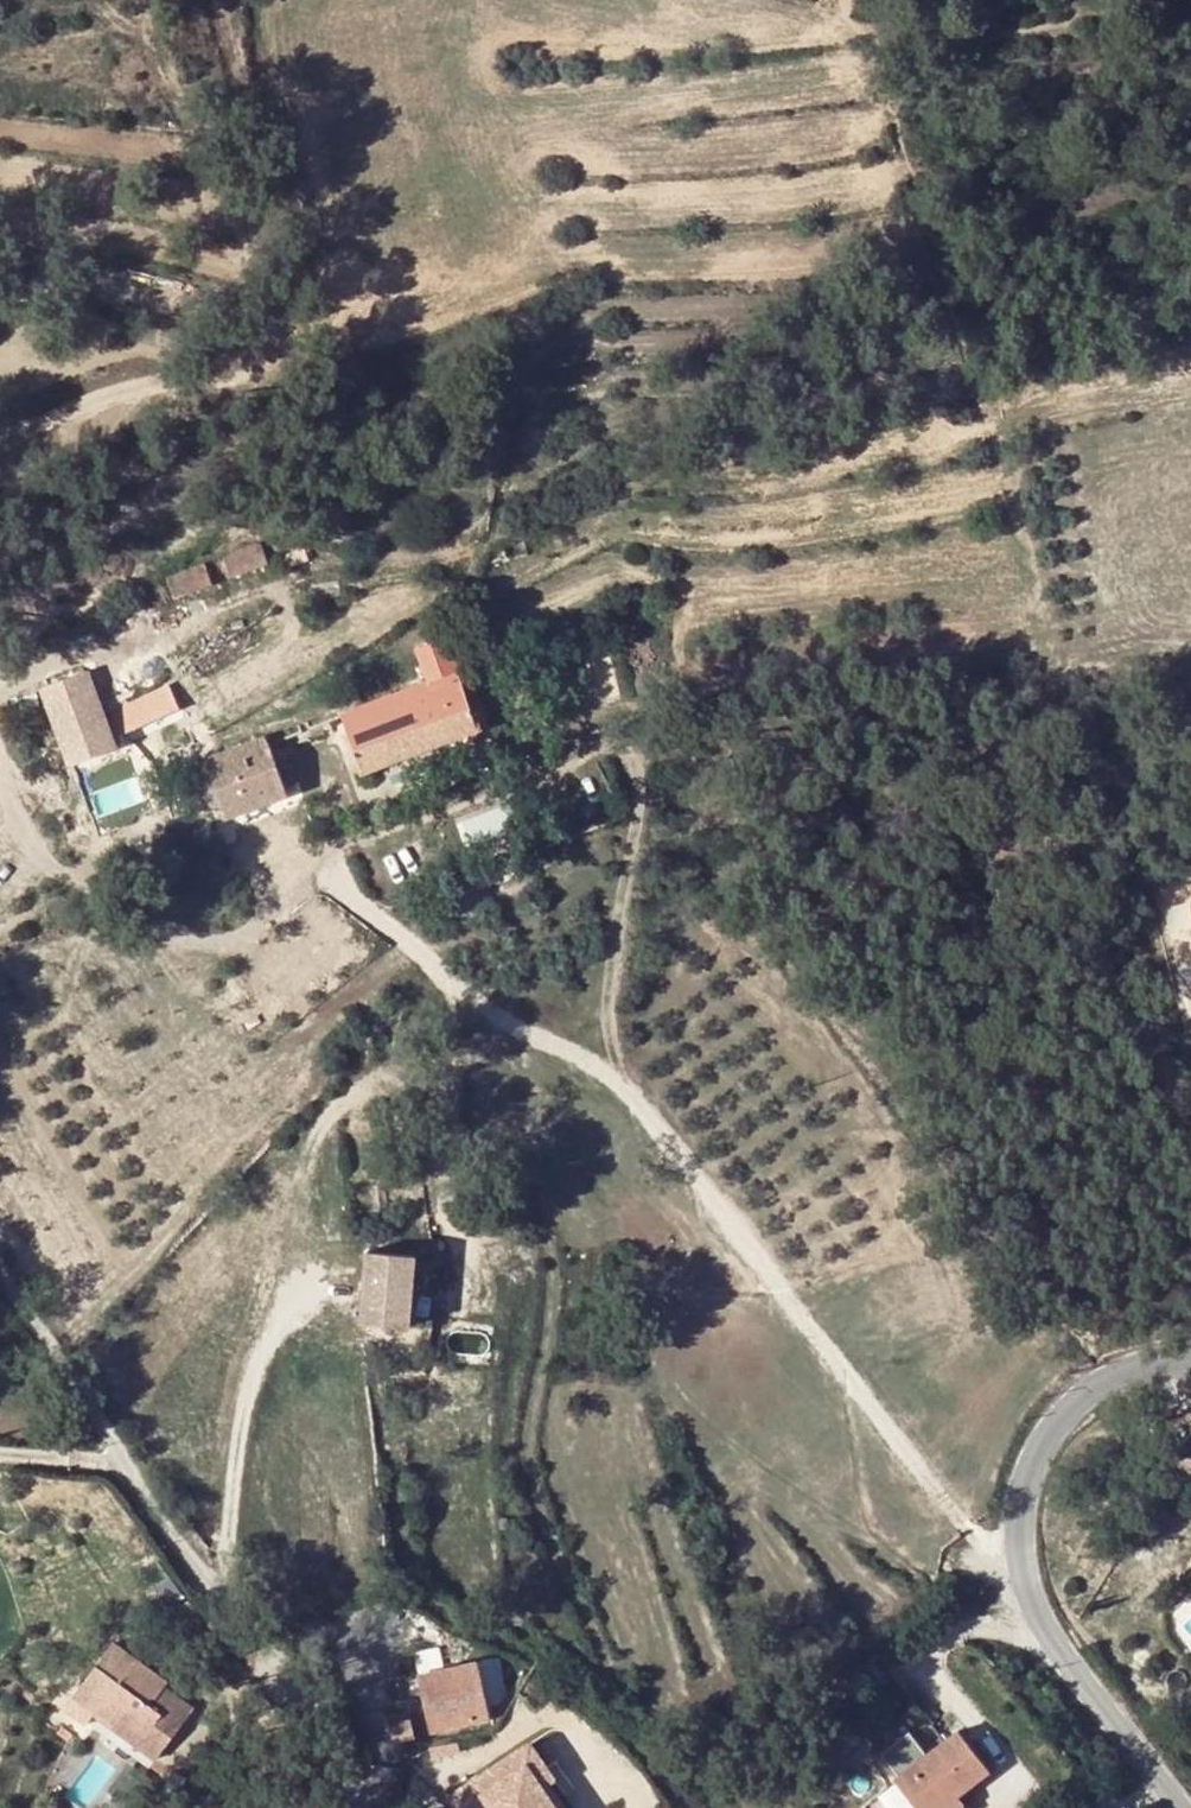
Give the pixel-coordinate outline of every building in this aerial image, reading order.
[(261,542),(224,555),(232,575),(268,562),(261,542)] [(305,544),(286,550),(290,561),(309,555),(305,544)] [(203,564),(169,576),(176,594),(209,583),(203,564)] [(448,639),(418,650),(429,679),(344,712),(366,770),(454,736),(455,741),(466,750),(479,745),(479,733),(478,726),(481,725),(448,639)] [(89,669),(44,686),(72,762),(125,742),(121,732),(178,706),(170,688),(114,713),(117,724),(110,726),(89,669)] [(265,736),(183,766),(204,824),(287,795),(265,736)] [(440,1250),(369,1245),(365,1316),(435,1320),(440,1250)] [(137,1747),(147,1753),(187,1704),(172,1694),(167,1700),(157,1693),(165,1681),(108,1643),(79,1689),(100,1704),(92,1716),(110,1729),(114,1723),(141,1741),(137,1747)] [(421,1682),(434,1738),(439,1737),(480,1728),(492,1725),(479,1669),(421,1682)] [(187,1704),(147,1753),(156,1759),(190,1707),(187,1704)] [(894,1780),(916,1807),(960,1807),(965,1804),(959,1798),(990,1772),(958,1731),(894,1780)] [(408,1749),(409,1733),(390,1733),(389,1748),(408,1749)] [(472,1783),(490,1807),(491,1807),(557,1807),(540,1785),(551,1776),(526,1742),(472,1783)] [(472,1783),(450,1799),(456,1807),(489,1807),(490,1807),(472,1783)]
